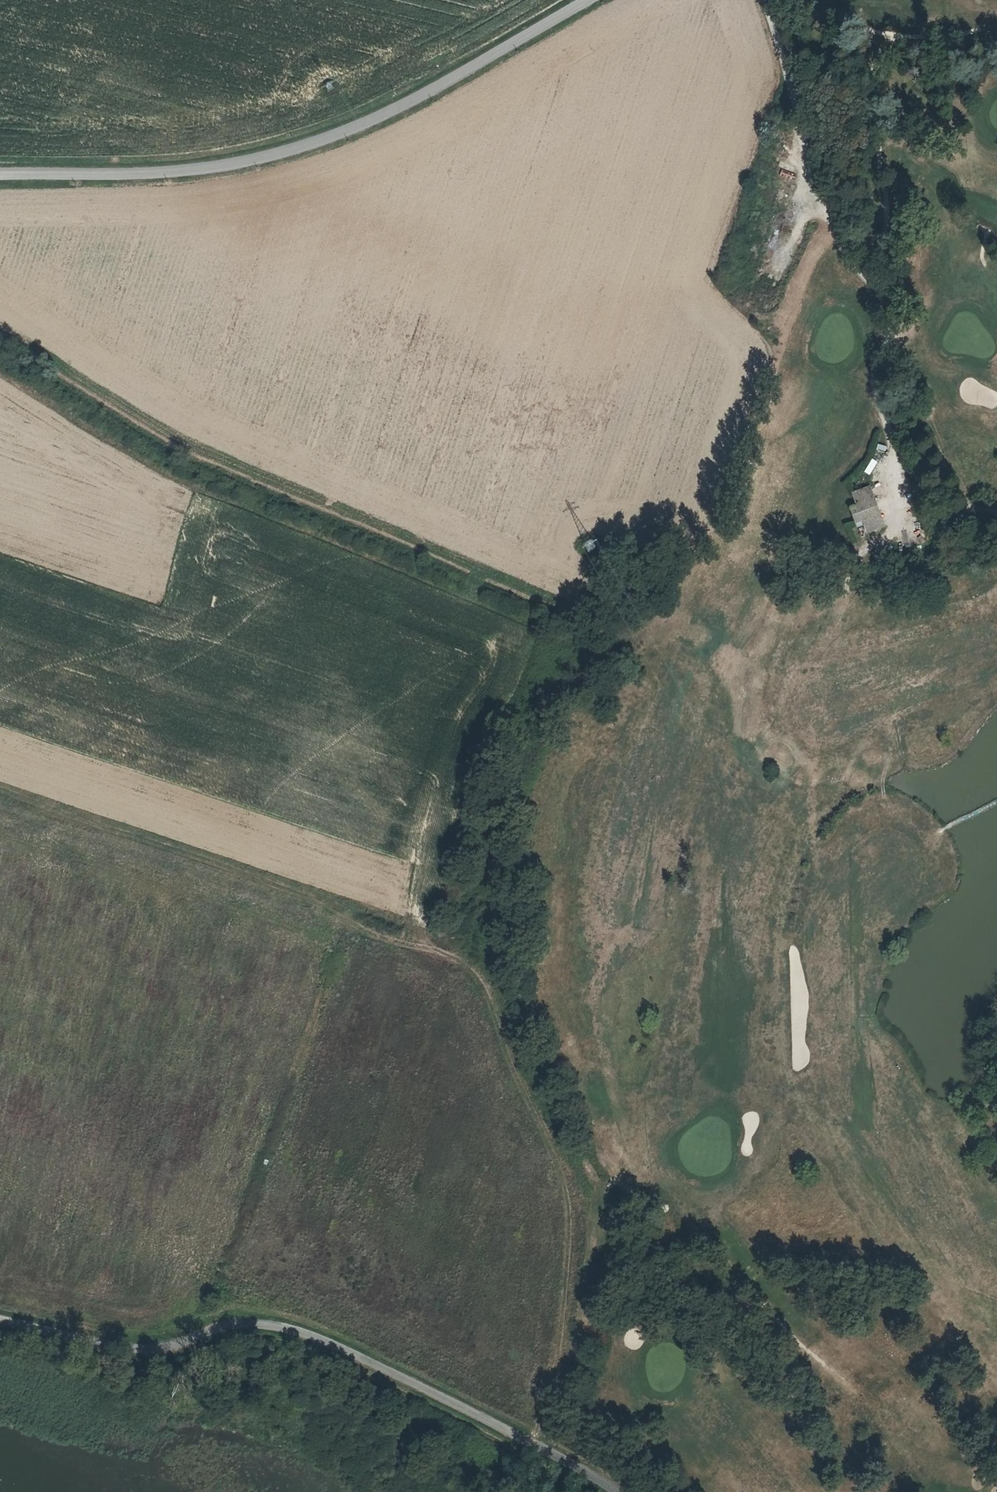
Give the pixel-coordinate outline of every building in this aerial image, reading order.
[(796,180),(797,172),(783,169),(782,177),(796,180)] [(864,531),(882,524),(867,486),(851,493),(855,504),(848,507),(853,521),(859,518),(864,531)]
